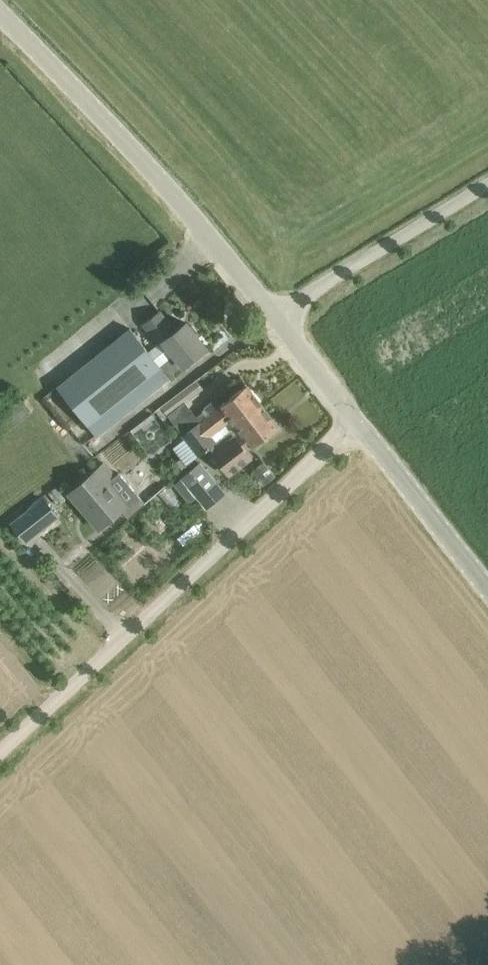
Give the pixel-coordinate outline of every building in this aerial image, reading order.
[(131,327),(57,386),(96,434),(205,347),(186,321),(175,329),(160,309),(142,322),(157,343),(148,349),(131,327)] [(262,405),(246,384),(221,404),(221,405),(220,405),(215,398),(204,406),(209,413),(183,434),(200,456),(209,449),(208,448),(215,442),(262,405)] [(32,411),(21,400),(0,418),(0,437),(1,438),(32,411)] [(252,445),(278,425),(262,405),(215,442),(208,448),(209,449),(230,476),(254,457),(248,448),(252,445)] [(179,452),(171,458),(182,471),(190,465),(179,452)] [(105,461),(70,491),(100,527),(125,506),(131,513),(127,516),(128,517),(145,502),(119,472),(116,474),(105,461)] [(191,503),(198,497),(207,507),(226,492),(200,461),(182,477),(174,484),(191,503)] [(26,542),(49,524),(61,514),(45,495),(11,522),(26,542)]
